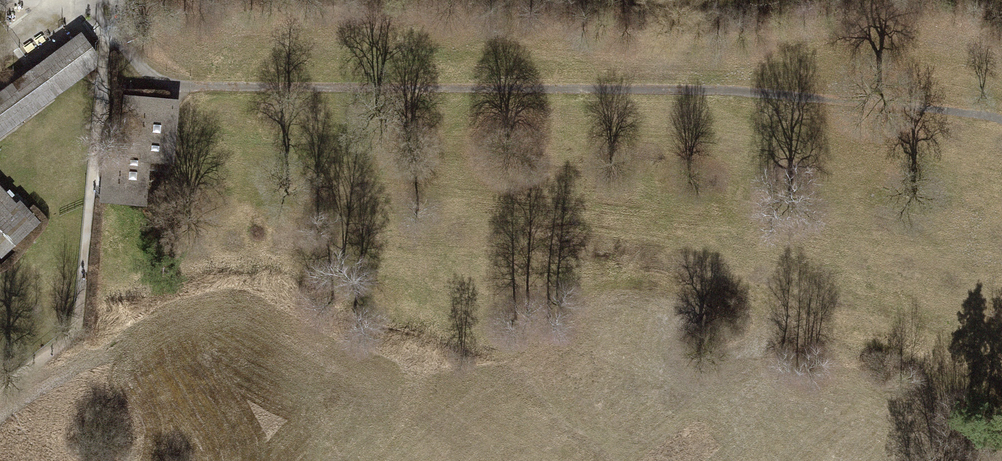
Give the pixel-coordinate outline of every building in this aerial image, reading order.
[(0,95),(0,136),(96,67),(97,53),(82,33),(59,51),(0,95)] [(1001,77),(1001,51),(1000,51),(991,73),(1001,77)] [(172,100),(109,94),(99,199),(145,203),(149,161),(172,163),(176,124),(169,123),(172,100)] [(2,255),(39,222),(21,202),(16,206),(0,188),(0,252),(2,255)] [(989,366),(1001,382),(1001,356),(989,366)]
